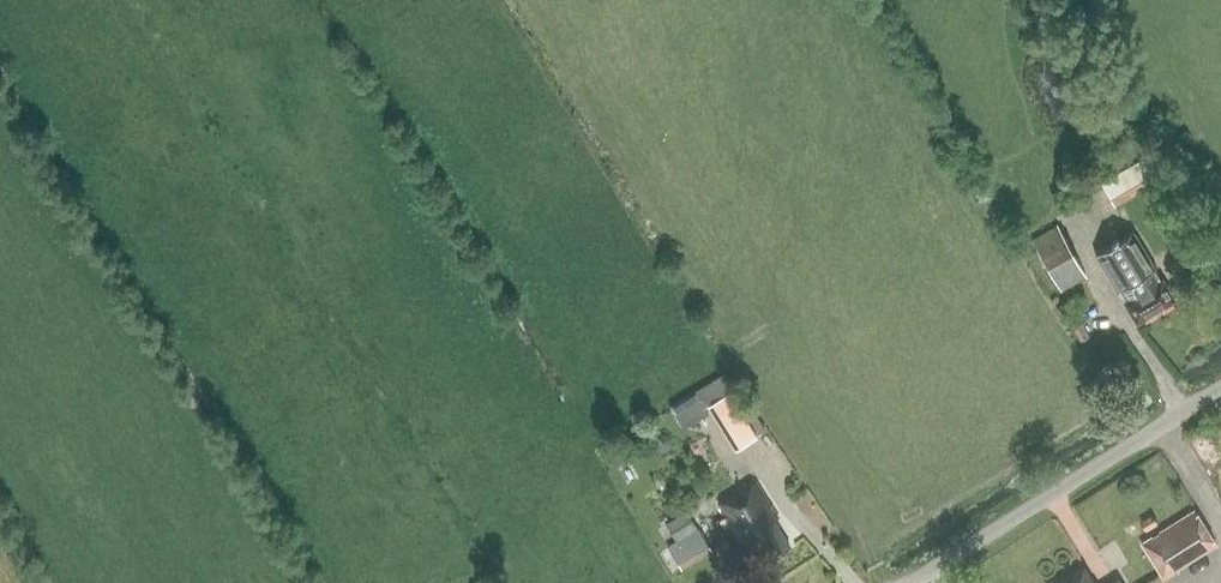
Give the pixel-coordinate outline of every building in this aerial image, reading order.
[(1114,205),(1165,175),(1152,154),(1101,184),(1114,205)] [(1061,290),(1086,276),(1058,225),(1032,239),(1061,290)] [(1136,323),(1175,300),(1155,266),(1133,231),(1096,252),(1119,292),(1118,292),(1136,323)] [(1090,336),(1082,324),(1074,329),(1082,341),(1090,336)] [(708,409),(731,395),(735,392),(725,376),(695,395),(705,411),(708,409)] [(759,441),(731,395),(708,409),(736,454),(759,441)] [(658,434),(655,435),(653,437),(651,440),(651,443),(651,446),(653,449),(655,451),(658,452),(661,453),(664,452),(666,451),(668,449),(670,446),(670,443),(670,440),(669,437),(666,435),(664,434),(661,433),(658,434)] [(770,560),(789,548),(774,523),(779,520),(756,483),(719,505),(726,517),(725,518),(740,544),(742,543),(749,556),(764,548),(770,560)] [(1217,544),(1195,509),(1142,543),(1164,577),(1217,544)] [(710,550),(697,529),(686,511),(667,523),(678,541),(668,547),(681,567),(710,550)] [(1146,530),(1156,524),(1151,516),(1141,522),(1146,530)] [(719,558),(732,551),(726,540),(713,548),(719,558)] [(1082,569),(1060,582),(1091,582),(1082,569)]
